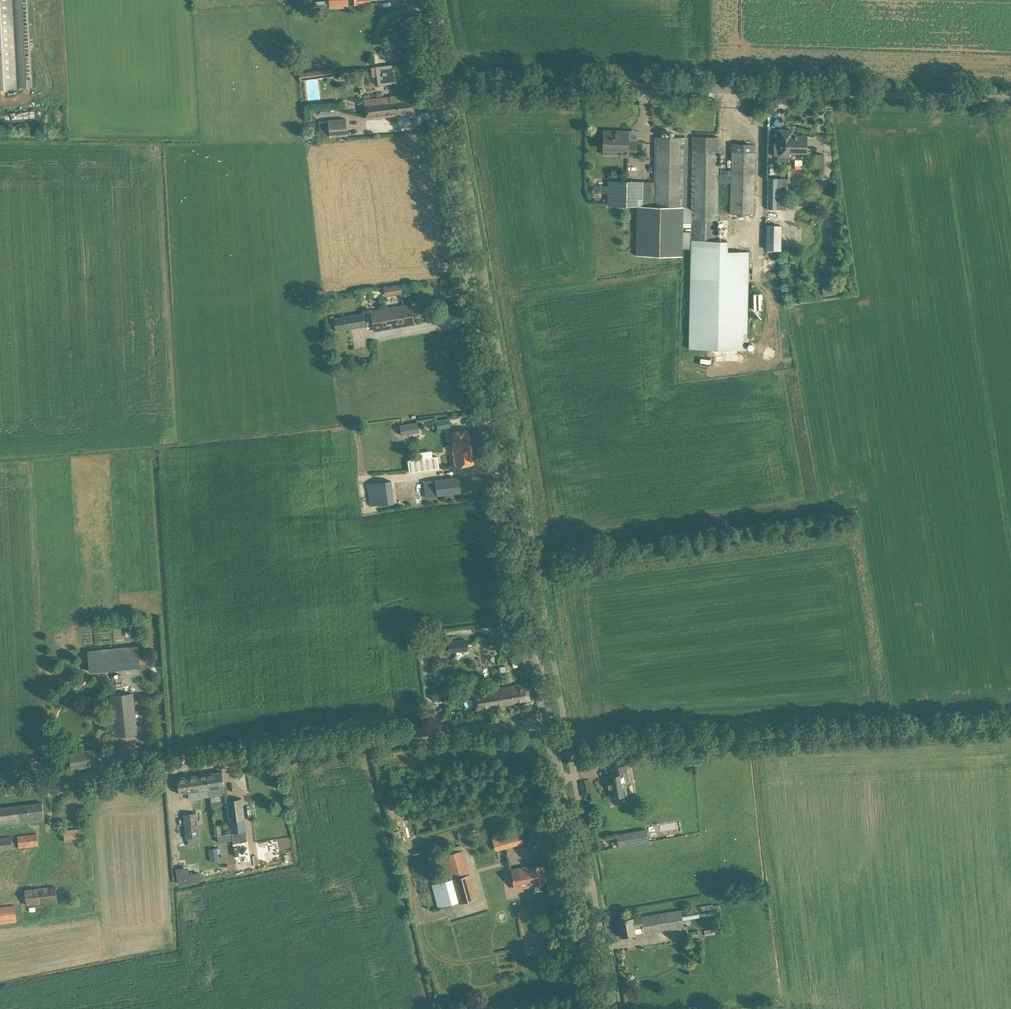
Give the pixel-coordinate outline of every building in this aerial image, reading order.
[(12,0),(0,0),(0,89),(17,88),(12,0)] [(377,65),(379,84),(396,82),(394,64),(377,65)] [(300,80),(318,78),(335,76),(334,68),(317,70),(299,73),(300,80)] [(366,118),(405,114),(415,113),(412,94),(364,100),(366,118)] [(311,138),(347,135),(346,118),(319,120),(320,130),(310,131),(311,138)] [(794,134),(792,134),(792,130),(779,130),(779,140),(774,140),(774,156),(788,156),(792,159),(803,159),(807,156),(807,151),(807,135),(794,135),(794,134)] [(636,155),(636,151),(636,141),(628,141),(628,132),(604,131),(604,147),(620,148),(620,154),(636,155)] [(732,143),(732,151),(731,175),(729,175),(729,170),(720,170),(720,175),(718,175),(719,136),(694,136),(692,209),(692,220),(692,222),(691,231),(691,240),(691,248),(689,348),(747,350),(749,251),(730,250),(730,241),(717,240),(717,220),(718,182),(731,182),(731,213),(754,213),(755,143),(732,143)] [(684,207),(685,137),(656,137),(655,181),(645,181),(608,180),(608,205),(639,206),(636,255),(682,256),(683,248),(691,248),(691,240),(691,231),(683,231),(683,222),(692,222),(692,220),(692,209),(688,207),(684,207)] [(824,167),(824,154),(815,154),(815,167),(824,167)] [(778,180),(778,178),(768,178),(768,208),(778,208),(778,194),(784,195),(788,180),(778,180)] [(781,250),(782,225),(767,224),(766,250),(781,250)] [(385,296),(402,293),(400,284),(383,286),(385,296)] [(824,295),(835,293),(833,286),(823,288),(824,295)] [(375,330),(404,325),(414,323),(411,305),(371,312),(375,330)] [(336,330),(365,326),(363,312),(334,317),(336,330)] [(436,420),(438,428),(451,426),(450,418),(436,420)] [(402,435),(420,432),(418,421),(400,424),(402,435)] [(456,466),(464,465),(474,463),(468,429),(452,432),(452,433),(447,433),(449,446),(452,445),(456,466)] [(426,496),(451,493),(461,492),(459,476),(424,481),(426,496)] [(367,483),(370,506),(394,502),(391,480),(367,483)] [(138,645),(88,650),(90,671),(140,666),(138,645)] [(527,682),(473,691),(476,710),(530,701),(527,682)] [(447,686),(434,687),(435,698),(448,696),(447,686)] [(136,731),(135,721),(133,693),(112,695),(114,715),(115,724),(121,724),(122,732),(136,731)] [(103,764),(101,748),(70,752),(72,768),(103,764)] [(615,797),(625,795),(627,795),(624,782),(629,781),(626,764),(612,767),(613,775),(606,776),(607,784),(608,784),(610,796),(615,795),(615,797)] [(225,794),(224,781),(222,771),(207,773),(209,789),(208,789),(209,796),(225,794)] [(193,798),(209,796),(208,789),(209,789),(207,773),(177,777),(180,793),(192,791),(193,798)] [(244,820),(245,820),(242,798),(227,800),(232,832),(246,830),(244,820)] [(44,812),(43,802),(0,807),(0,825),(45,820),(44,812)] [(183,814),(186,838),(187,838),(188,845),(199,843),(198,837),(199,836),(197,812),(183,814)] [(220,825),(213,825),(214,835),(222,834),(220,825)] [(65,842),(80,841),(79,828),(63,830),(65,842)] [(619,846),(650,841),(648,828),(617,833),(619,846)] [(494,837),(497,849),(527,842),(523,829),(494,837)] [(19,847),(38,844),(37,834),(18,836),(19,847)] [(13,847),(12,836),(0,838),(0,849),(13,847)] [(212,861),(220,860),(218,847),(210,848),(212,861)] [(477,897),(463,850),(455,852),(453,847),(444,849),(446,855),(438,857),(445,880),(431,884),(438,908),(477,897)] [(515,888),(524,886),(534,885),(534,884),(546,882),(543,865),(531,867),(531,866),(512,869),(515,888)] [(202,881),(201,873),(190,874),(189,867),(177,869),(179,885),(202,881)] [(27,904),(58,901),(56,886),(25,889),(27,904)] [(520,900),(512,902),(516,914),(524,912),(520,900)] [(17,920),(15,905),(0,907),(0,922),(17,920)] [(644,933),(685,927),(682,910),(642,916),(643,917),(632,919),(632,918),(619,920),(622,936),(635,934),(634,928),(643,926),(644,933)] [(689,939),(702,937),(701,930),(688,931),(689,939)]
